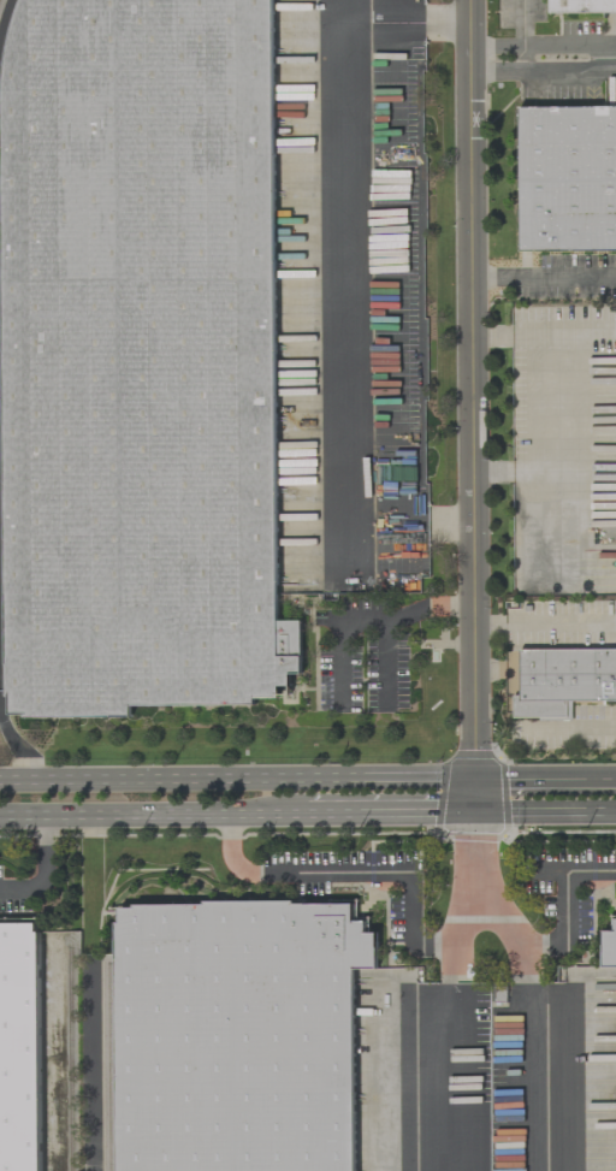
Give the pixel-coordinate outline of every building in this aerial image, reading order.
[(25,715),(25,718),(131,718),(131,705),(254,705),(254,697),(278,697),(278,687),(289,686),(290,674),(301,674),(302,621),(278,621),(273,0),(23,0),(19,10),(13,28),(7,49),(5,73),(4,95),(4,119),(11,715),(25,715)] [(550,14),(615,13),(615,0),(550,0),(550,14)] [(519,251),(615,250),(615,107),(519,107),(519,251)] [(519,696),(513,696),(513,718),(566,718),(566,702),(615,701),(615,649),(519,649),(519,696)] [(119,920),(116,924),(118,1170),(355,1170),(353,969),(376,969),(376,932),(369,933),(365,921),(357,921),(357,901),(344,901),(336,904),(295,904),(293,902),(144,903),(130,908),(119,908),(119,920)] [(0,922),(0,1170),(42,1170),(41,922),(0,922)] [(612,931),(603,931),(603,967),(615,967),(615,923),(612,931)]
